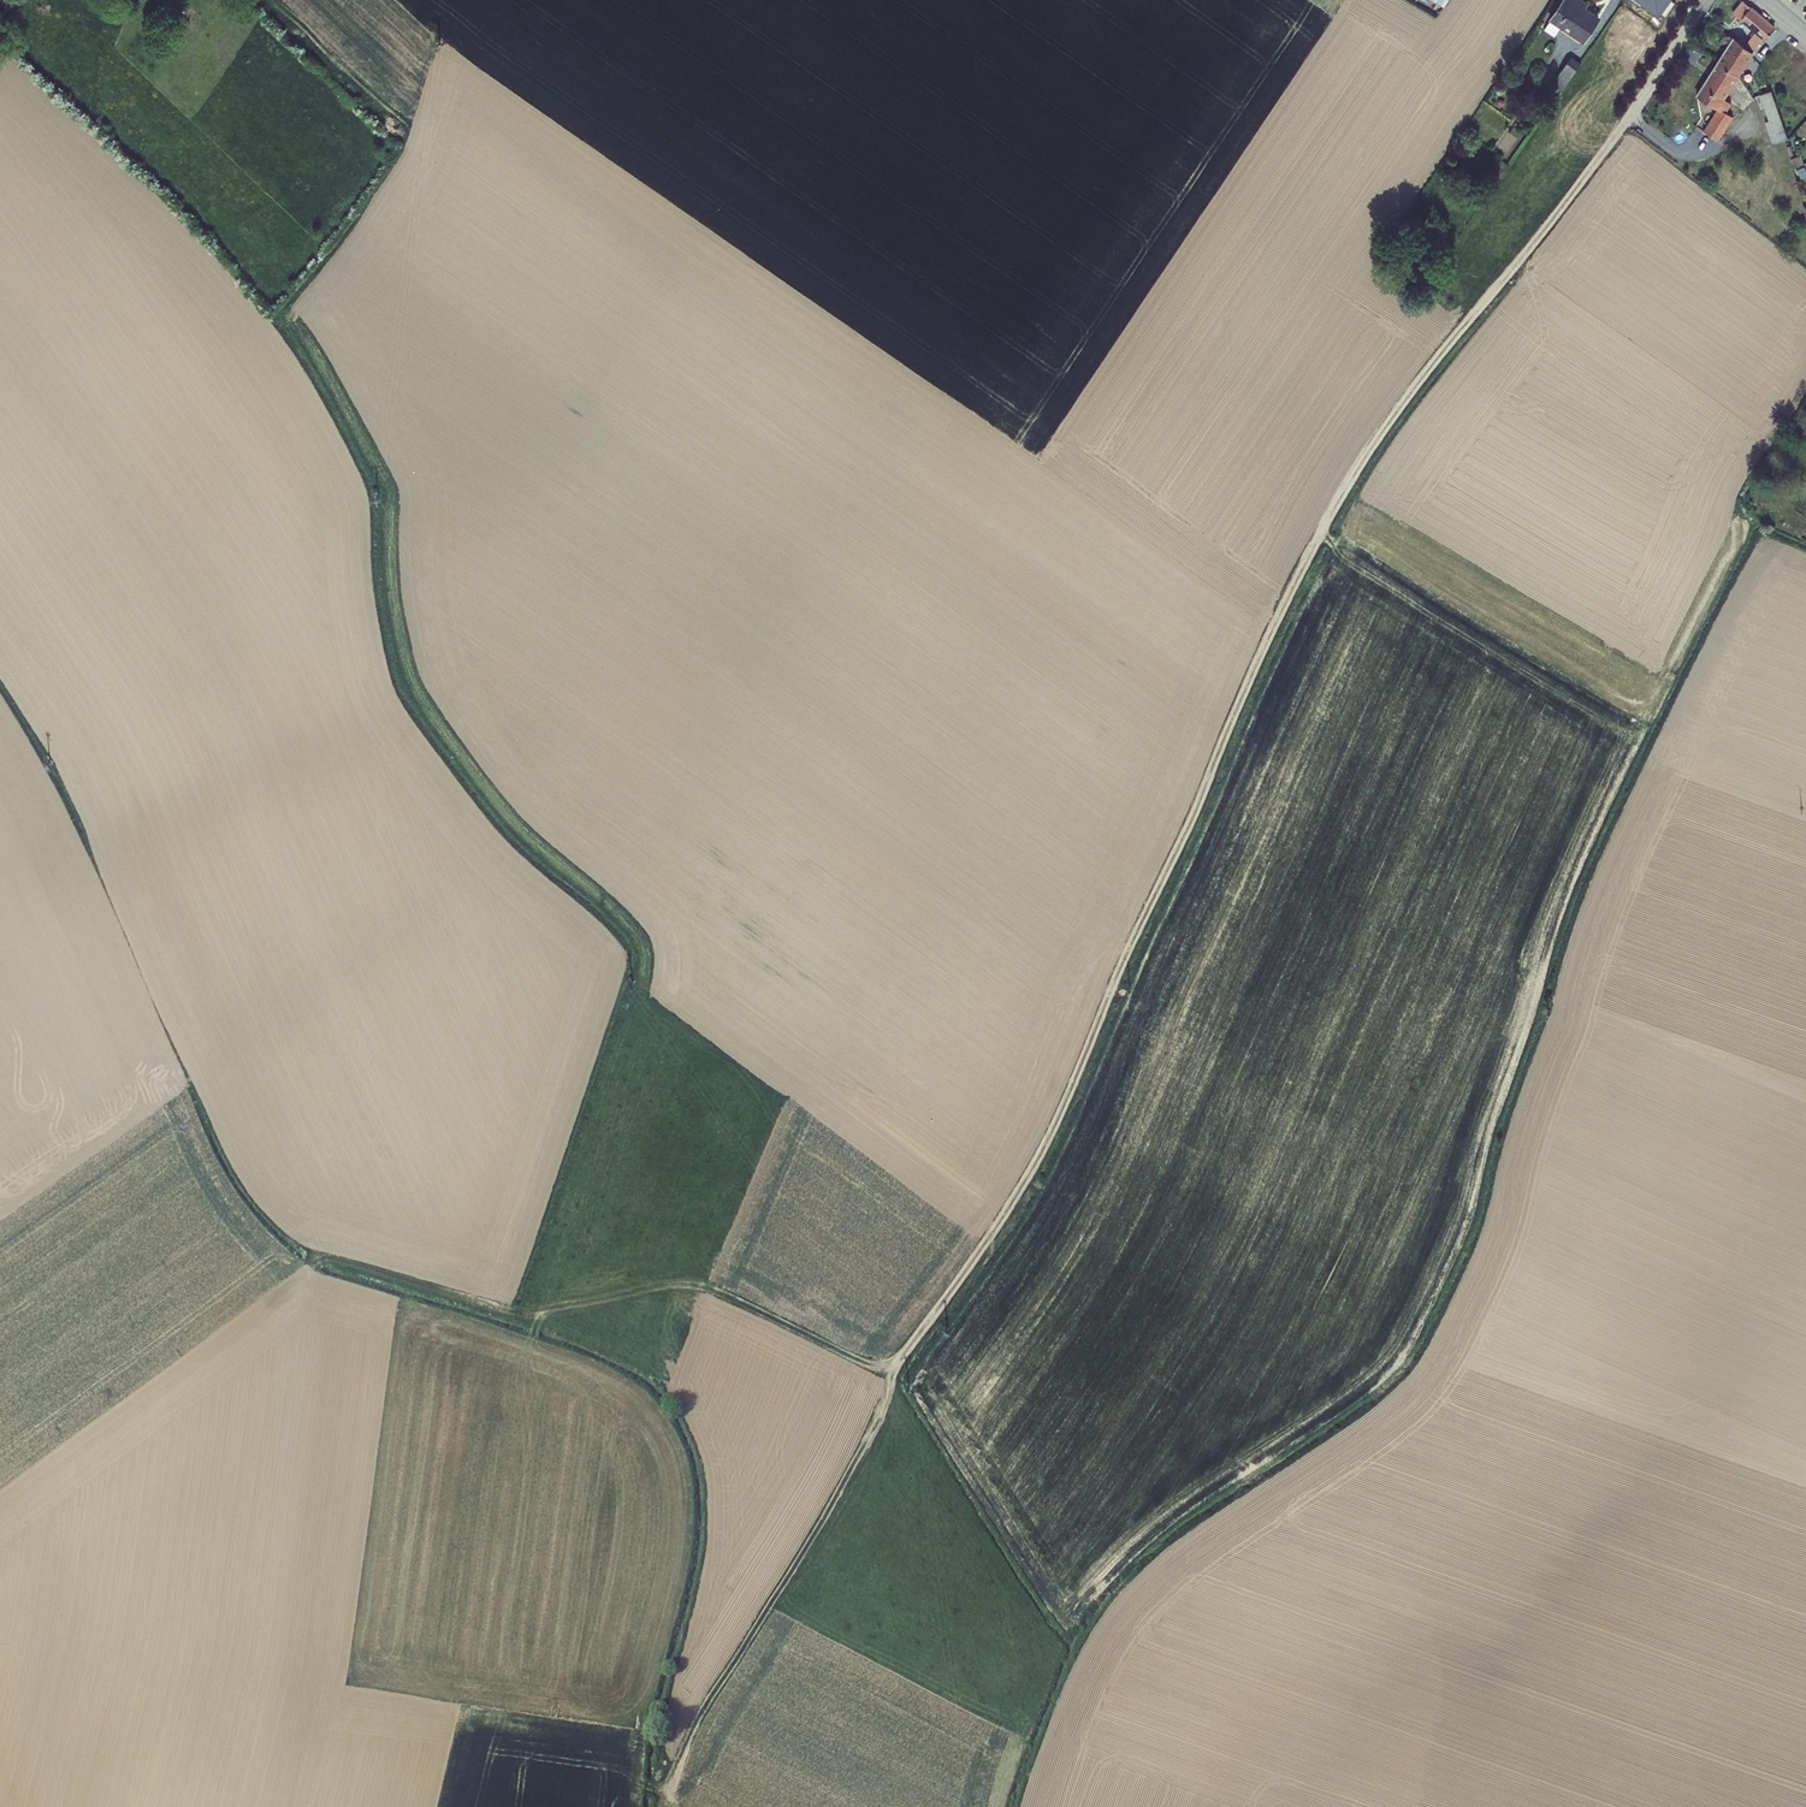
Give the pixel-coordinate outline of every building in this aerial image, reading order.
[(1745,43),(1753,49),(1774,26),(1749,3),(1744,0),(1742,0),(1733,10),(1756,30),(1745,43)] [(1569,31),(1550,18),(1524,55),(1534,62),(1542,52),(1563,67),(1579,45),(1565,36),(1569,31)] [(1732,36),(1716,61),(1738,75),(1755,50),(1753,49),(1745,43),(1732,36)] [(1723,97),(1738,75),(1716,61),(1695,92),(1716,106),(1700,129),(1715,138),(1732,115),(1724,110),(1730,101),(1723,97)] [(1764,124),(1770,146),(1787,141),(1770,92),(1772,91),(1771,86),(1758,91),(1768,123),(1764,124)] [(1504,164),(1497,159),(1486,175),(1493,180),(1504,164)]
